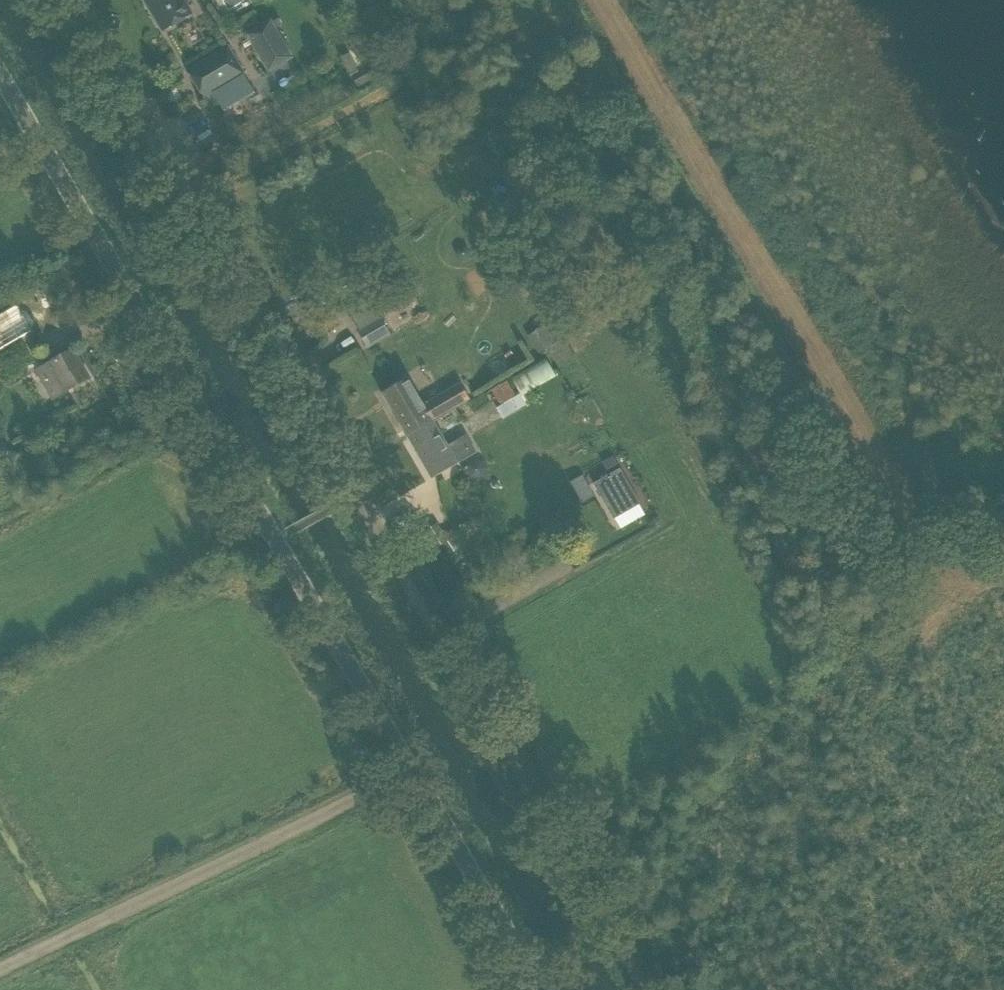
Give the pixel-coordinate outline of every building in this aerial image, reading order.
[(165,30),(191,15),(182,0),(147,0),(165,30)] [(249,35),(270,70),(290,57),(270,22),(249,35)] [(228,48),(189,71),(203,95),(206,94),(213,107),(234,95),(226,82),(242,73),(241,71),(228,48)] [(341,57),(349,76),(361,71),(352,51),(341,57)] [(378,68),(354,81),(360,91),(373,84),(383,78),(378,68)] [(353,84),(346,88),(350,96),(358,92),(353,84)] [(363,266),(354,271),(359,278),(367,273),(363,266)] [(0,307),(0,345),(31,326),(15,299),(0,307)] [(73,303),(59,312),(65,321),(79,312),(73,303)] [(356,330),(367,348),(390,335),(375,308),(358,318),(362,326),(356,330)] [(2,355),(12,373),(32,362),(22,344),(2,355)] [(38,370),(54,399),(89,378),(73,350),(38,370)] [(408,379),(382,394),(407,437),(433,422),(444,415),(454,410),(470,400),(460,382),(423,404),(408,379)] [(495,408),(502,420),(526,405),(520,393),(516,396),(507,380),(491,389),(500,405),(495,408)] [(452,410),(444,415),(451,426),(489,404),(483,394),(454,410),(452,410)] [(407,437),(431,478),(476,452),(475,452),(465,435),(447,446),(433,422),(407,437)] [(613,457),(603,463),(606,470),(617,463),(613,457)] [(467,462),(464,471),(469,480),(477,482),(484,478),(487,469),(483,461),(475,458),(467,462)] [(620,468),(593,483),(614,519),(640,503),(620,468)] [(444,544),(451,554),(465,546),(454,528),(444,534),(437,524),(417,536),(428,553),(444,544)]
